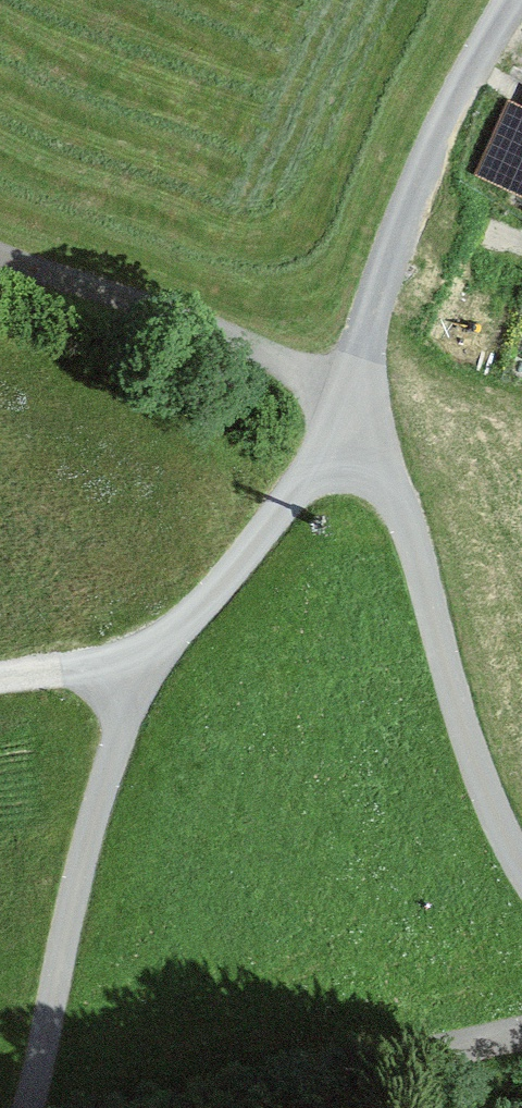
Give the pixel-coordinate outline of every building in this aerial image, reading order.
[(511,102),(478,178),(521,197),(521,107),(511,102)]
